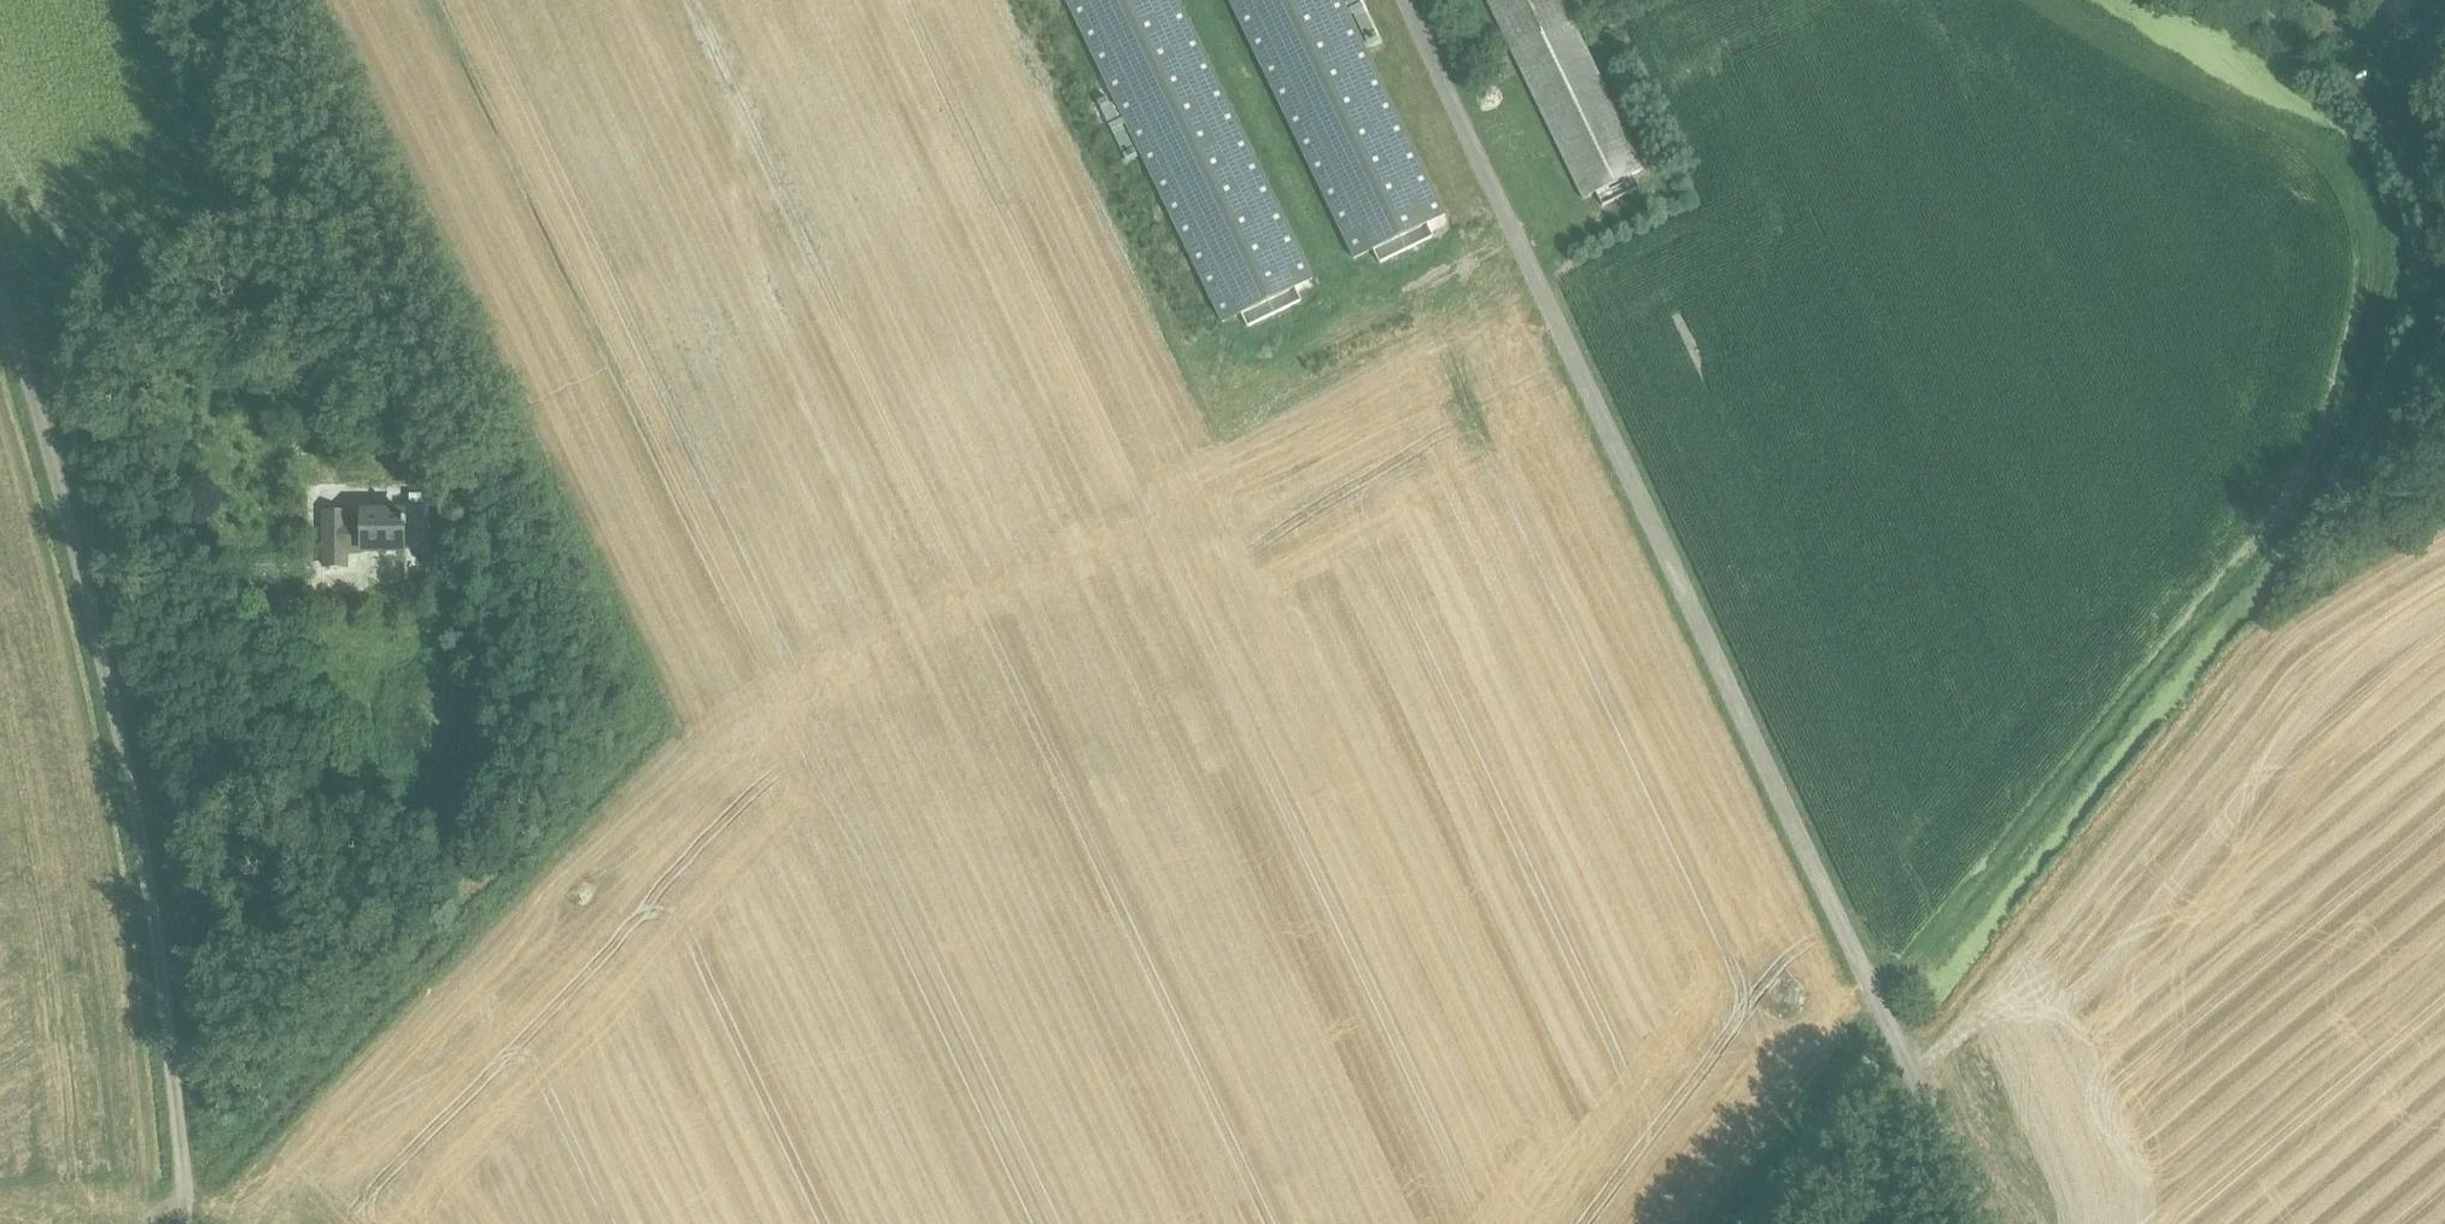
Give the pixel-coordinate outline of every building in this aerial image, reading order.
[(1217,319),(1309,275),(1178,0),(1064,0),(1217,319)] [(1327,305),(1364,287),(1350,258),(1226,0),(1181,0),(1327,305)] [(1350,258),(1442,214),(1339,0),(1226,0),(1350,258)] [(1644,169),(1562,0),(1486,0),(1582,199),(1595,193),(1601,206),(1638,189),(1631,175),(1644,169)] [(453,503),(430,503),(430,537),(453,537),(453,503)] [(345,551),(375,551),(402,551),(402,509),(361,509),(361,524),(346,524),(346,511),(323,511),(323,565),(345,565),(345,551)]
